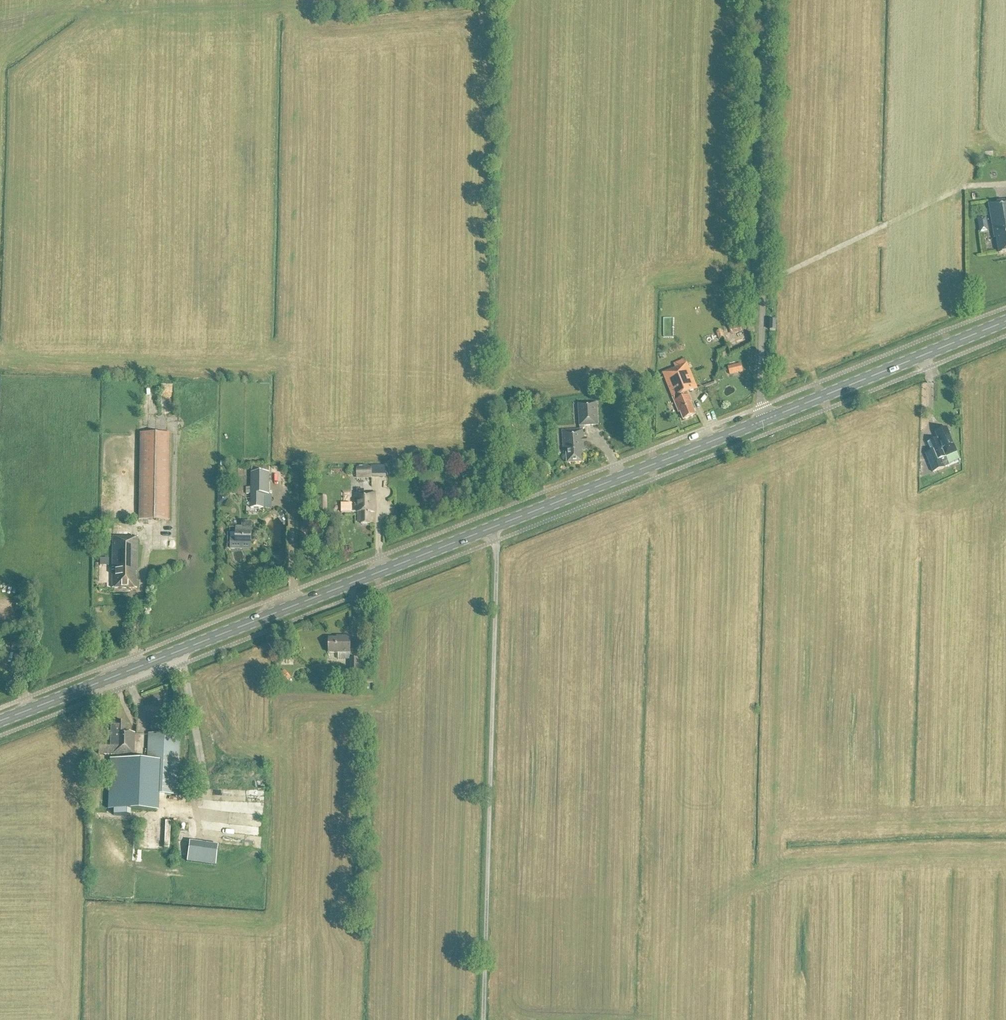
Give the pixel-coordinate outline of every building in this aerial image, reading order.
[(989,205),(995,239),(997,239),(999,254),(1005,253),(1005,202),(989,205)] [(980,232),(989,230),(987,217),(978,219),(980,232)] [(713,342),(744,329),(740,321),(709,333),(713,342)] [(740,363),(726,366),(729,375),(742,371),(740,363)] [(673,400),(698,390),(687,364),(663,374),(673,400)] [(683,421),(696,416),(690,403),(691,403),(689,397),(674,403),(677,409),(678,409),(683,421)] [(580,431),(578,431),(562,432),(564,454),(566,453),(567,464),(583,463),(582,452),(585,452),(584,432),(583,432),(583,430),(584,429),(584,427),(598,426),(597,404),(579,406),(580,431)] [(936,451),(926,456),(933,473),(949,467),(946,458),(957,454),(947,430),(935,435),(938,440),(933,442),(936,451)] [(140,434),(138,521),(169,522),(171,435),(140,434)] [(270,496),(269,467),(251,467),(251,473),(251,488),(246,488),(246,495),(251,495),(251,510),(272,510),(272,496),(270,496)] [(357,468),(357,479),(372,479),(386,479),(386,468),(371,468),(357,468)] [(370,513),(375,513),(375,494),(356,494),(356,513),(358,513),(358,522),(361,522),(361,525),(370,525),(370,513)] [(327,495),(314,496),(315,515),(327,515),(327,495)] [(218,497),(218,505),(227,506),(228,497),(218,497)] [(236,528),(236,543),(231,543),(231,550),(251,550),(252,523),(243,523),(243,528),(236,528)] [(113,538),(112,581),(112,589),(136,590),(137,538),(113,538)] [(10,637),(0,637),(0,652),(9,653),(10,643),(10,637)] [(10,643),(9,653),(20,653),(21,638),(10,637),(10,643)] [(350,654),(351,638),(341,638),(341,640),(329,640),(329,654),(350,654)] [(285,672),(274,682),(279,688),(290,678),(285,672)] [(134,756),(134,734),(125,734),(125,724),(115,723),(115,724),(107,724),(106,734),(106,743),(98,743),(98,755),(134,756)] [(132,768),(130,811),(157,812),(158,795),(177,796),(179,736),(148,735),(147,761),(147,769),(132,768)] [(110,760),(107,810),(114,810),(113,817),(130,817),(130,811),(132,768),(147,769),(147,761),(110,760)] [(138,848),(171,848),(172,821),(163,821),(163,843),(144,843),(144,828),(138,828),(138,848)] [(186,840),(183,861),(214,865),(216,844),(186,840)]
